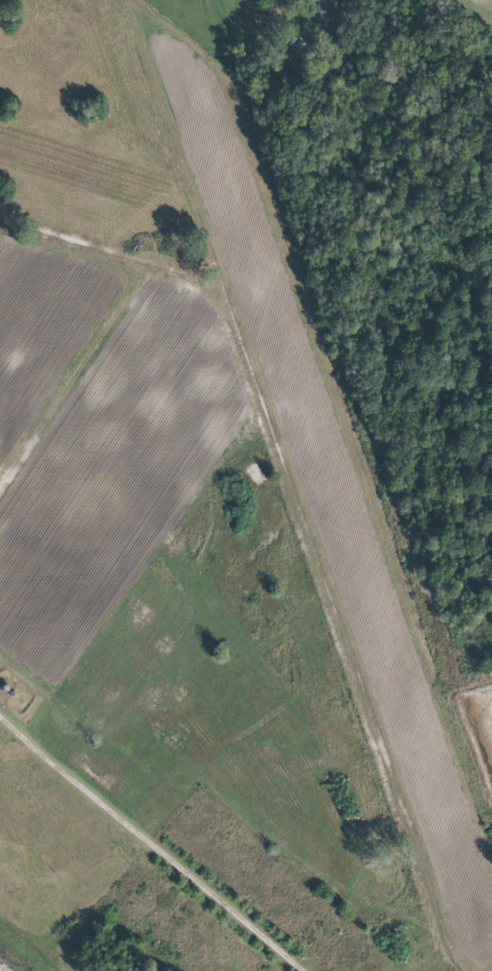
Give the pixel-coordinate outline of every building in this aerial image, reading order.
[(289,10),(297,0),(277,0),(289,10)] [(345,4),(341,0),(319,0),(308,12),(324,27),(345,4)]
